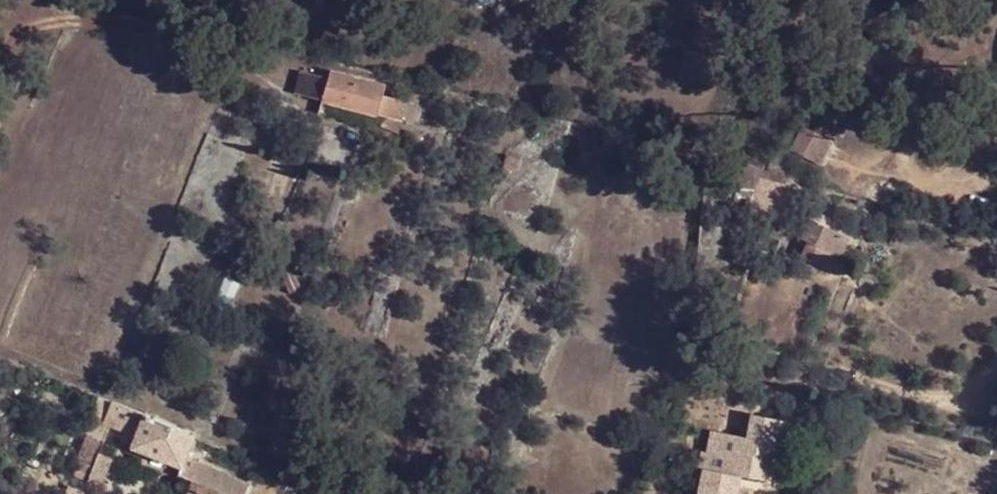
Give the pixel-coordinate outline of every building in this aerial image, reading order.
[(317,101),(323,77),(298,71),(291,94),(317,101)] [(326,72),(323,77),(317,101),(370,115),(376,97),(379,86),(326,72)] [(397,102),(376,97),(370,115),(381,118),(390,120),(397,102)] [(390,120),(381,118),(378,133),(394,139),(400,122),(390,120)] [(831,140),(801,125),(790,150),(821,164),(831,140)] [(798,189),(759,178),(751,206),(790,218),(798,189)] [(812,208),(807,217),(830,227),(833,218),(812,208)] [(830,227),(807,217),(799,236),(839,256),(848,235),(830,227)] [(829,256),(809,246),(804,258),(822,267),(829,256)] [(109,401),(106,407),(101,423),(118,428),(125,407),(109,401)] [(125,407),(118,428),(115,434),(132,439),(141,413),(125,407)] [(188,447),(190,443),(194,430),(141,413),(132,439),(128,450),(141,454),(180,468),(188,447)] [(780,417),(747,414),(746,437),(725,435),(724,455),(737,456),(734,476),(771,480),(773,456),(777,456),(780,417)] [(188,447),(180,468),(177,475),(191,480),(189,487),(206,493),(244,493),(253,472),(188,447)]
